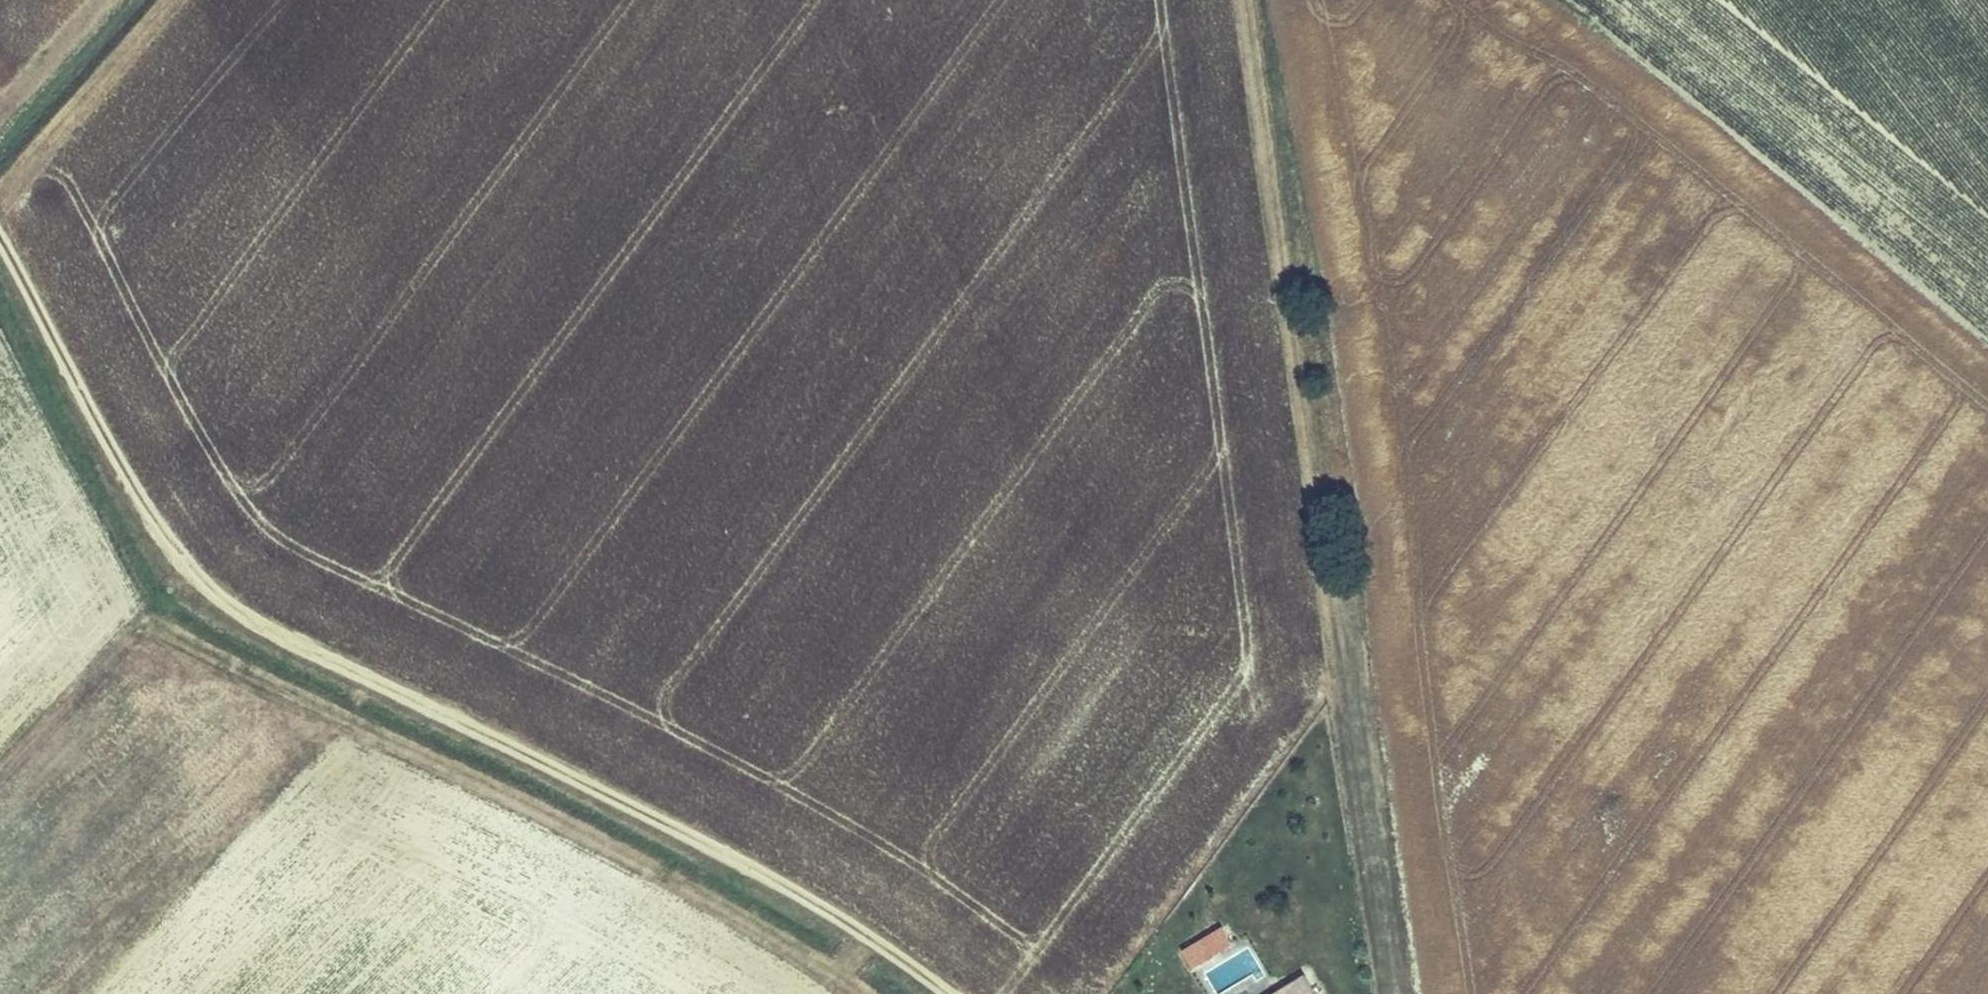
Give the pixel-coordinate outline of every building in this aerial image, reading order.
[(1191,970),(1233,945),(1221,925),(1180,950),(1191,970)] [(1308,974),(1272,993),(1319,993),(1308,974)]
